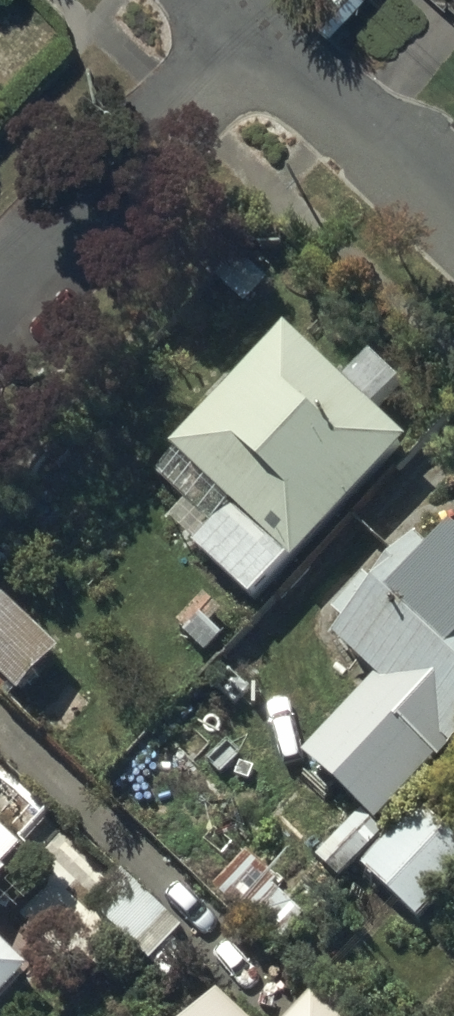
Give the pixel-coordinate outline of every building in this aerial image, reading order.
[(256,606),(296,565),(300,568),(413,450),(378,416),(406,387),(377,358),(349,387),(291,332),(154,475),(190,509),(172,527),(256,606)] [(303,764),(377,834),(439,769),(442,772),(453,759),(453,533),(453,531),(430,555),(417,544),(370,594),(365,589),(335,620),(345,630),(334,643),(378,684),(303,764)] [(0,612),(0,678),(25,702),(67,658),(9,603),(0,612)] [(364,871),(422,929),(453,896),(453,840),(424,811),(364,871)] [(12,882),(7,877),(25,859),(0,835),(0,894),(12,882)] [(246,860),(218,890),(283,951),(311,921),(246,860)] [(169,916),(125,874),(90,912),(133,953),(169,916)] [(32,977),(0,946),(0,1010),(32,977)] [(318,997),(300,1015),(338,1015),(318,997)] [(221,999),(204,1015),(238,1015),(221,999)]
